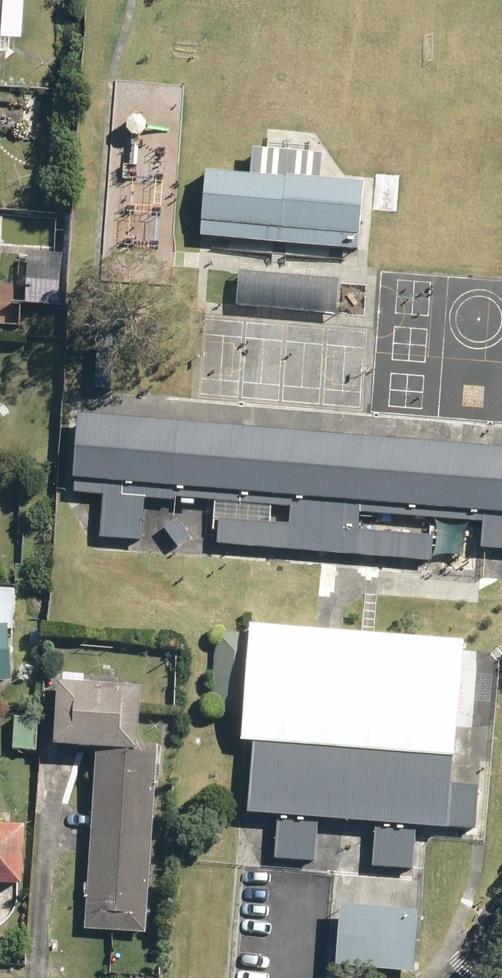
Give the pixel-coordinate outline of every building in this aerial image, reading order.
[(24,35),(27,0),(0,0),(0,76),(1,76),(4,33),(24,35)] [(253,151),(251,177),(274,178),(297,180),(320,182),(322,156),(299,154),(276,152),(266,152),(253,151)] [(251,177),(205,173),(201,225),(359,237),(363,185),(320,182),(297,180),(274,178),(251,177)] [(359,237),(201,225),(200,239),(201,239),(358,251),(359,237)] [(64,253),(29,251),(27,301),(62,303),(64,253)] [(339,279),(242,271),(239,303),(337,312),(339,279)] [(83,413),(78,473),(109,476),(104,539),(141,542),(145,495),(126,493),(127,479),(294,492),(293,508),(292,508),(291,526),(223,520),(221,540),(431,557),(432,534),(364,529),(366,502),(487,511),(484,545),(501,546),(501,442),(367,433),(83,413)] [(192,535),(178,517),(166,528),(180,545),(192,535)] [(446,530),(438,524),(439,534),(438,545),(436,554),(434,557),(441,554),(453,554),(462,557),(470,562),(466,548),(467,539),(475,527),(469,529),(455,533),(446,530)] [(15,684),(14,625),(16,625),(15,586),(0,587),(0,684),(15,684)] [(315,631),(249,626),(248,636),(242,718),(240,743),(244,744),(248,744),(252,744),(451,759),(455,759),(463,651),(464,642),(374,635),(368,635),(361,634),(342,633),(329,632),(315,631)] [(242,718),(248,636),(216,634),(211,716),(242,718)] [(160,741),(143,740),(146,683),(89,679),(89,672),(69,671),(68,678),(62,678),(58,741),(98,743),(87,928),(149,932),(160,741)] [(39,716),(15,715),(15,749),(39,749),(39,716)] [(451,759),(252,744),(247,814),(278,817),(278,824),(275,859),(314,863),(317,826),(318,819),(375,823),(375,830),(372,867),(413,870),(416,833),(417,828),(430,829),(474,832),(477,788),(449,786),(451,759)] [(27,881),(30,823),(0,821),(0,880),(27,881)] [(419,912),(340,906),(336,967),(414,973),(419,912)]
